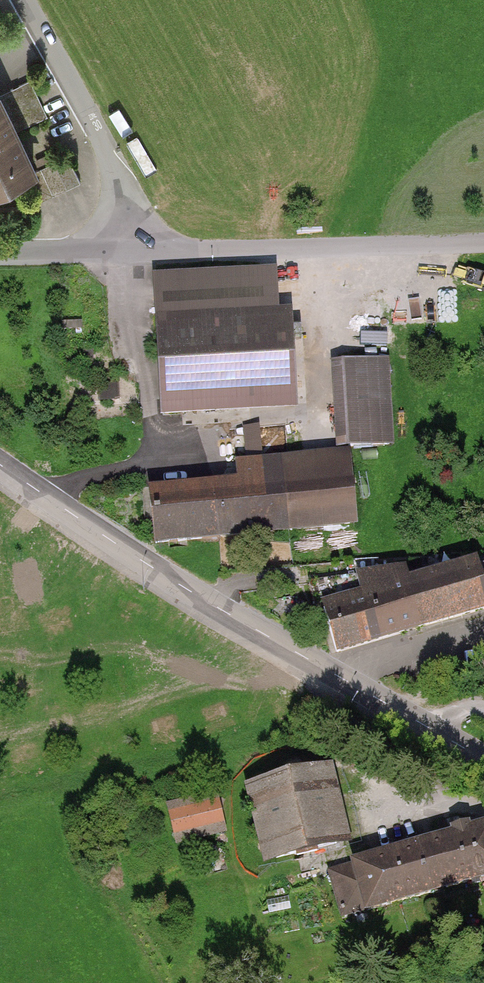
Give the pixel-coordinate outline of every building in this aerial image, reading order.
[(0,97),(0,187),(34,172),(1,97),(0,97)] [(37,178),(46,196),(82,180),(74,162),(37,178)] [(162,403),(296,396),(292,327),(268,329),(265,274),(155,280),(162,403)] [(343,365),(348,446),(389,444),(385,363),(343,365)] [(238,487),(153,495),(157,543),(355,523),(348,454),(236,465),(238,487)] [(483,609),(483,588),(477,567),(422,584),(418,574),(361,581),(360,576),(318,581),(338,652),(483,609)] [(354,849),(334,772),(248,794),(268,871),(354,849)] [(221,798),(169,812),(180,854),(232,840),(221,798)] [(353,871),(367,917),(483,882),(483,832),(353,871)]
